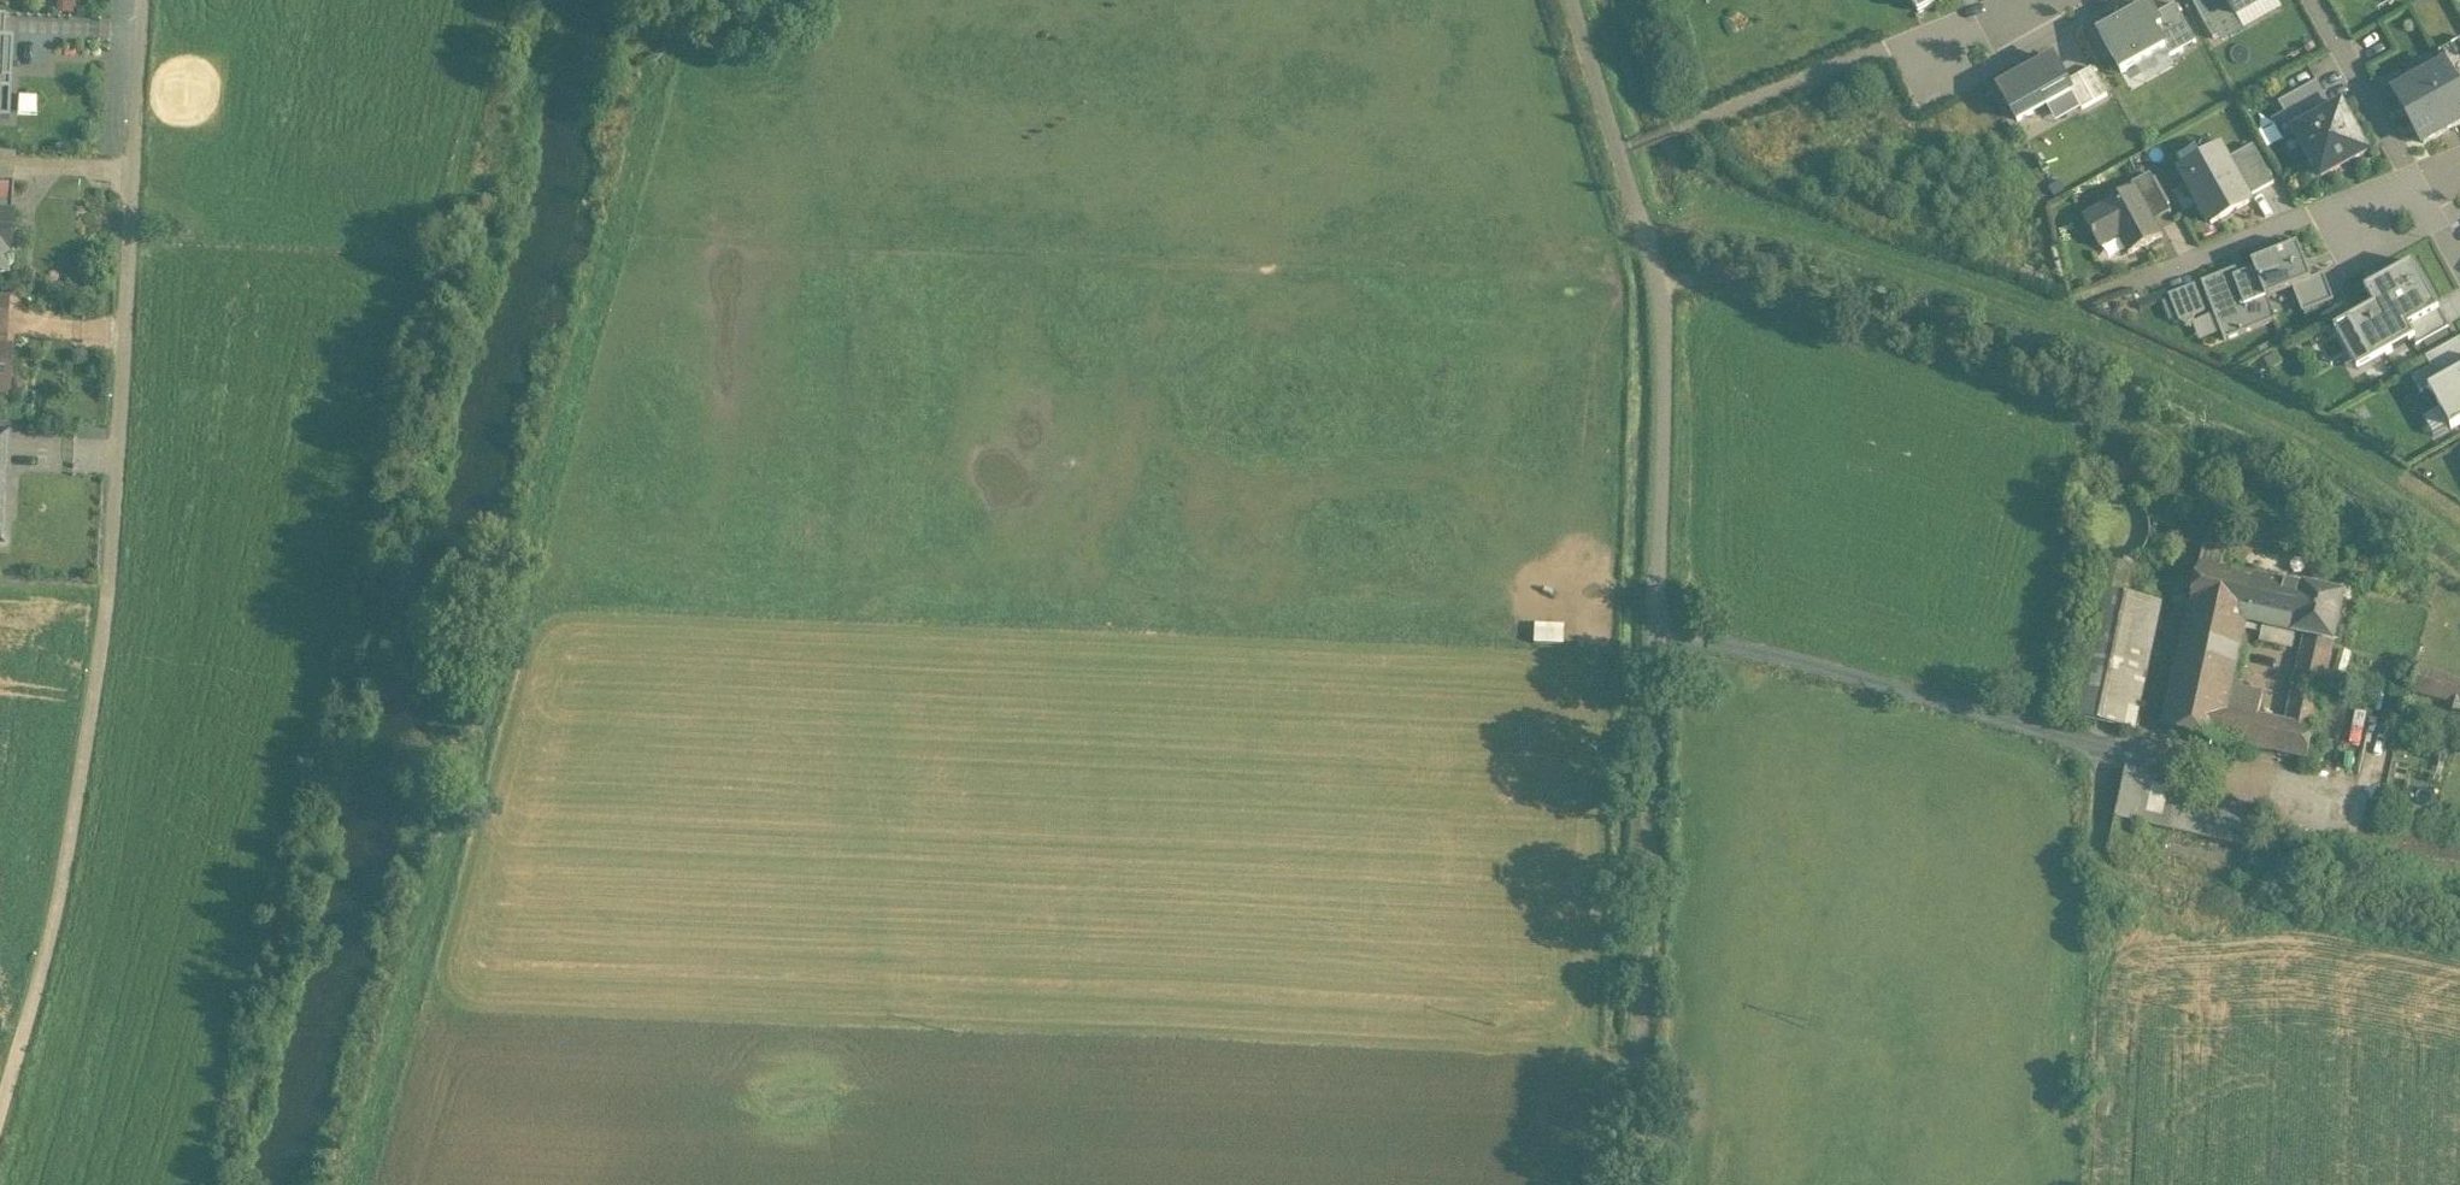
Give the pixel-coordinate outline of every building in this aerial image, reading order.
[(1920,17),(1951,0),(1911,0),(1920,17)] [(2216,0),(2206,0),(2193,8),(2216,48),(2236,36),(2232,28),(2216,0)] [(2232,28),(2276,3),(2275,0),(2216,0),(2232,28)] [(2176,6),(2156,17),(2163,28),(2156,32),(2167,51),(2171,59),(2197,44),(2176,6)] [(2151,8),(2100,36),(2123,76),(2167,51),(2156,32),(2163,28),(2156,17),(2151,8)] [(9,114),(12,36),(3,36),(0,36),(0,114),(9,114)] [(2446,67),(2459,90),(2459,42),(2438,55),(2446,67)] [(1997,46),(1997,64),(2021,64),(2021,46),(1997,46)] [(2056,61),(2001,90),(2018,123),(2074,94),(2068,83),(2056,61)] [(2397,94),(2423,145),(2459,126),(2459,90),(2446,67),(2397,94)] [(2093,70),(2068,83),(2074,94),(2082,110),(2108,97),(2093,70)] [(2296,135),(2334,112),(2318,83),(2280,105),(2287,115),(2272,123),(2283,142),(2296,135)] [(2296,135),(2323,181),(2368,156),(2342,108),(2334,112),(2296,135)] [(2253,148),(2229,163),(2249,200),(2275,187),(2253,148)] [(2222,152),(2183,172),(2212,226),(2250,205),(2249,200),(2229,163),(2222,152)] [(0,155),(0,191),(0,183),(14,183),(15,155),(0,155)] [(2149,175),(2135,185),(2155,224),(2171,212),(2149,175)] [(12,217),(14,183),(0,183),(0,191),(0,216),(12,217)] [(2115,203),(2082,219),(2102,250),(2120,240),(2128,257),(2162,236),(2155,224),(2135,185),(2112,197),(2115,203)] [(0,216),(0,274),(6,274),(6,270),(10,270),(14,267),(14,259),(11,256),(7,256),(7,252),(10,252),(12,217),(0,216)] [(2253,264),(2256,272),(2267,299),(2293,289),(2311,282),(2298,247),(2253,264)] [(2441,312),(2414,264),(2365,290),(2375,307),(2335,329),(2351,360),(2365,352),(2372,364),(2416,340),(2410,329),(2441,312)] [(2236,272),(2203,285),(2225,344),(2276,325),(2267,299),(2256,272),(2238,279),(2236,272)] [(2325,277),(2311,282),(2293,289),(2303,315),(2335,303),(2325,277)] [(2195,288),(2169,298),(2179,324),(2186,328),(2197,324),(2195,319),(2205,315),(2195,288)] [(2450,329),(2441,312),(2410,329),(2416,340),(2419,346),(2450,329)] [(2429,389),(2459,372),(2459,341),(2427,359),(2432,369),(2414,379),(2422,394),(2430,390),(2429,389)] [(8,393),(10,350),(0,350),(0,393),(8,393)] [(2429,389),(2430,390),(2440,409),(2451,428),(2452,430),(2459,426),(2459,372),(2429,389)] [(2433,438),(2451,428),(2440,409),(2423,419),(2433,438)] [(2226,549),(2205,544),(2201,563),(2221,568),(2226,549)] [(2117,566),(2116,566),(2111,565),(2105,564),(2104,563),(2097,560),(2065,716),(2136,731),(2163,603),(2139,598),(2147,565),(2133,562),(2130,563),(2126,564),(2121,566),(2117,566)] [(2221,568),(2201,563),(2190,610),(2248,623),(2258,576),(2221,568)] [(2277,580),(2258,576),(2248,623),(2266,627),(2277,580)] [(2345,595),(2277,580),(2266,627),(2306,636),(2335,642),(2345,595)] [(2248,623),(2190,610),(2164,729),(2222,741),(2228,711),(2233,688),(2248,623)] [(1541,643),(1569,644),(1569,625),(1541,624),(1541,643)] [(2306,636),(2286,723),(2315,730),(2335,642),(2306,636)] [(2418,667),(2411,692),(2459,706),(2459,678),(2418,667)] [(2264,695),(2233,688),(2228,711),(2259,717),(2264,695)] [(2374,705),(2331,695),(2314,767),(2358,776),(2350,812),(2381,819),(2407,695),(2378,688),(2374,705)] [(2259,717),(2228,711),(2222,741),(2308,760),(2315,730),(2286,723),(2259,717)] [(2180,784),(2126,773),(2116,819),(2170,830),(2178,793),(2180,784)] [(2205,799),(2178,793),(2170,830),(2197,836),(2205,799)] [(2263,811),(2205,799),(2197,836),(2255,849),(2263,811)]
